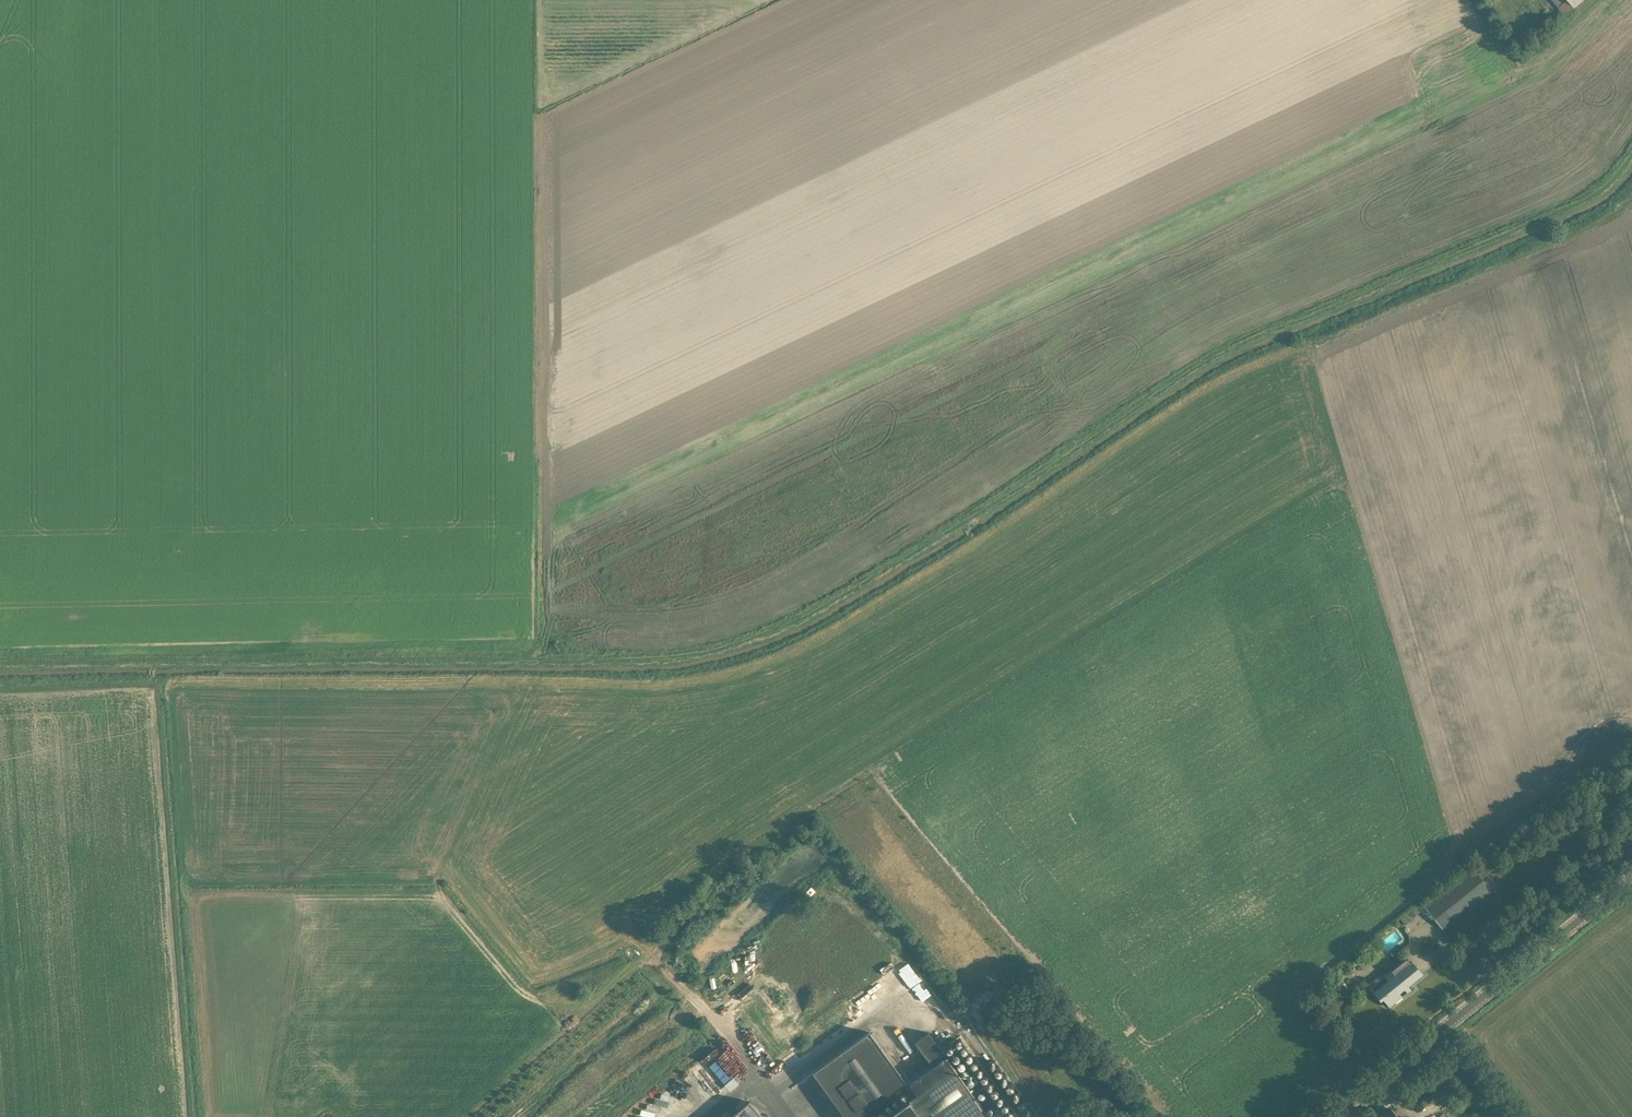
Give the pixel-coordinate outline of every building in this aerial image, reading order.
[(1558,7),(1563,13),(1571,6),(1574,9),(1584,0),(1552,0),(1558,7)] [(1492,891),(1474,868),(1425,907),(1444,930),(1492,891)] [(1400,919),(1405,924),(1412,919),(1408,913),(1400,919)] [(1390,1006),(1410,990),(1411,989),(1408,985),(1422,973),(1417,967),(1414,969),(1406,959),(1370,987),(1380,1000),(1383,998),(1390,1006)] [(907,1089),(904,1084),(906,1083),(869,1031),(813,1072),(846,1116),(868,1116),(907,1089)] [(985,1110),(984,1109),(977,1099),(965,1083),(961,1078),(946,1057),(928,1032),(927,1033),(915,1042),(933,1067),(932,1067),(910,1084),(911,1086),(917,1094),(885,1116),(989,1116),(985,1110)] [(921,1056),(912,1064),(917,1071),(927,1063),(921,1056)] [(726,1085),(734,1078),(718,1059),(710,1066),(726,1085)] [(750,1101),(730,1116),(764,1116),(750,1101)] [(1392,1108),(1380,1116),(1398,1116),(1392,1108)]
